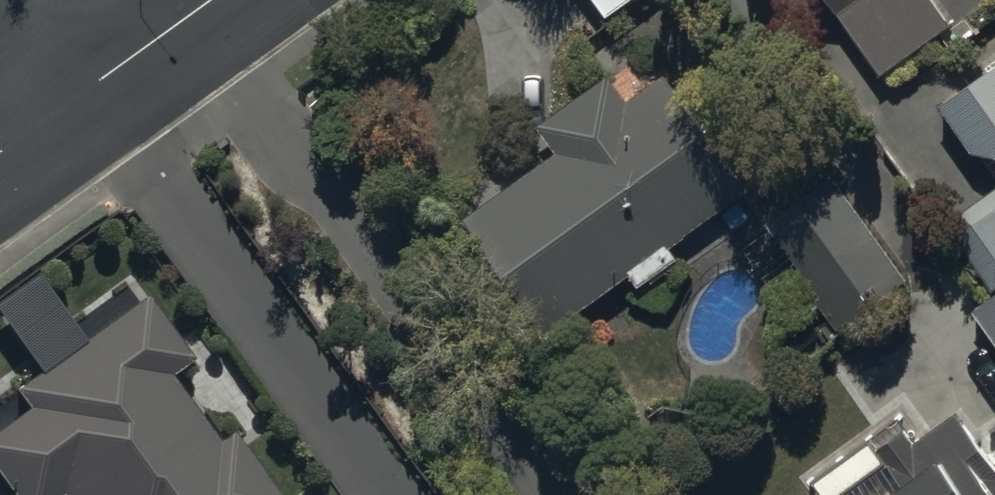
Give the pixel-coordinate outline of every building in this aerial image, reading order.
[(605,8),(615,0),(598,0),(605,8)] [(878,58),(948,9),(942,0),(838,0),(878,58)] [(931,89),(988,178),(942,208),(986,278),(994,272),(994,44),(931,89)] [(555,145),(463,212),(547,329),(631,269),(639,280),(679,251),(669,238),(751,178),(666,61),(624,92),(608,69),(537,120),(555,145)] [(750,198),(837,325),(905,279),(818,152),(750,198)] [(970,293),(994,328),(994,276),(970,293)] [(230,426),(214,437),(164,369),(190,350),(146,289),(13,385),(26,402),(0,420),(0,477),(13,494),(49,494),(58,489),(62,494),(279,494),(230,426)] [(950,399),(818,494),(994,494),(994,459),(950,399)]
